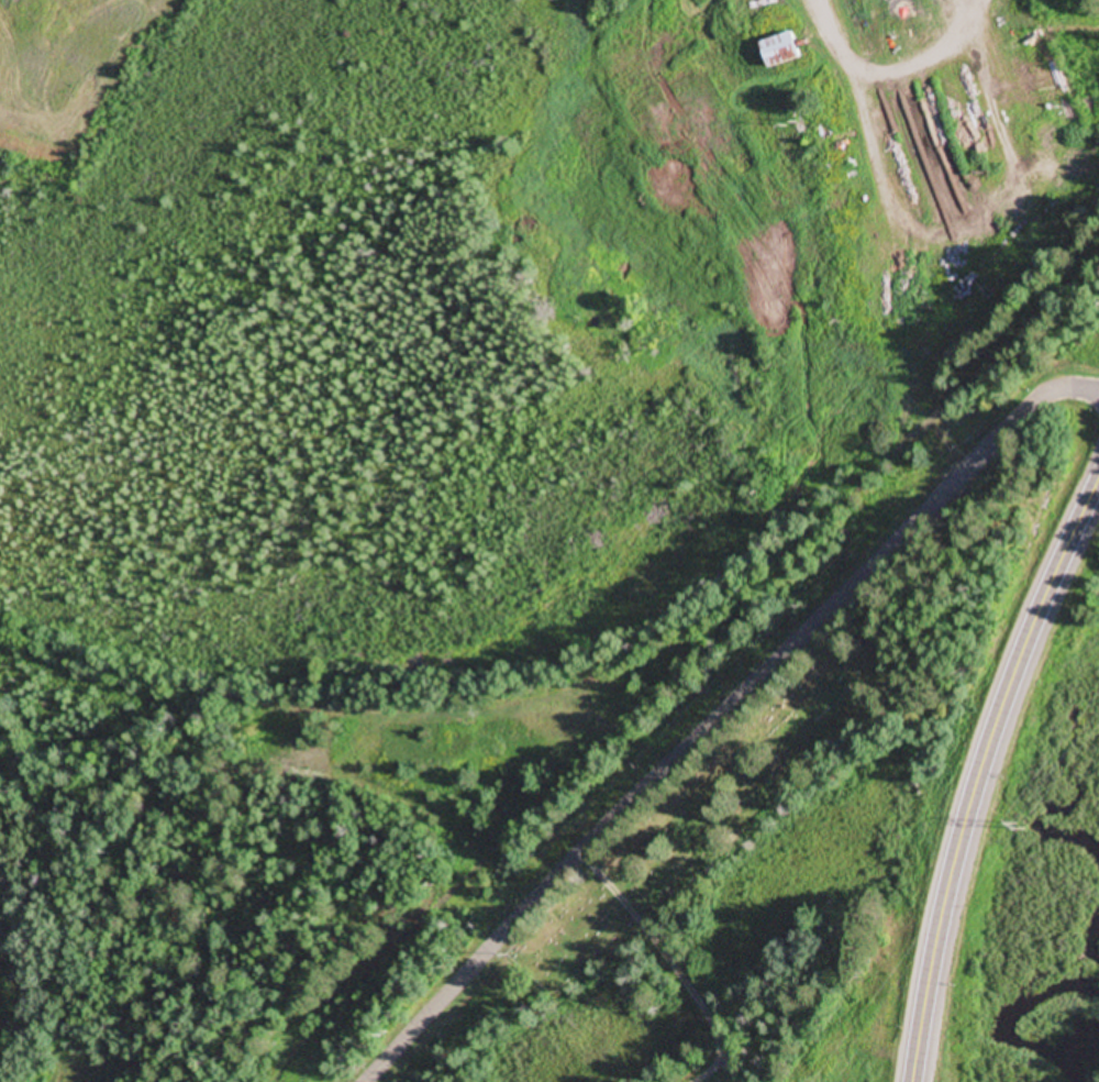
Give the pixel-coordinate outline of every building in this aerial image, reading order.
[(805,59),(796,33),(765,43),(774,69),(805,59)]
